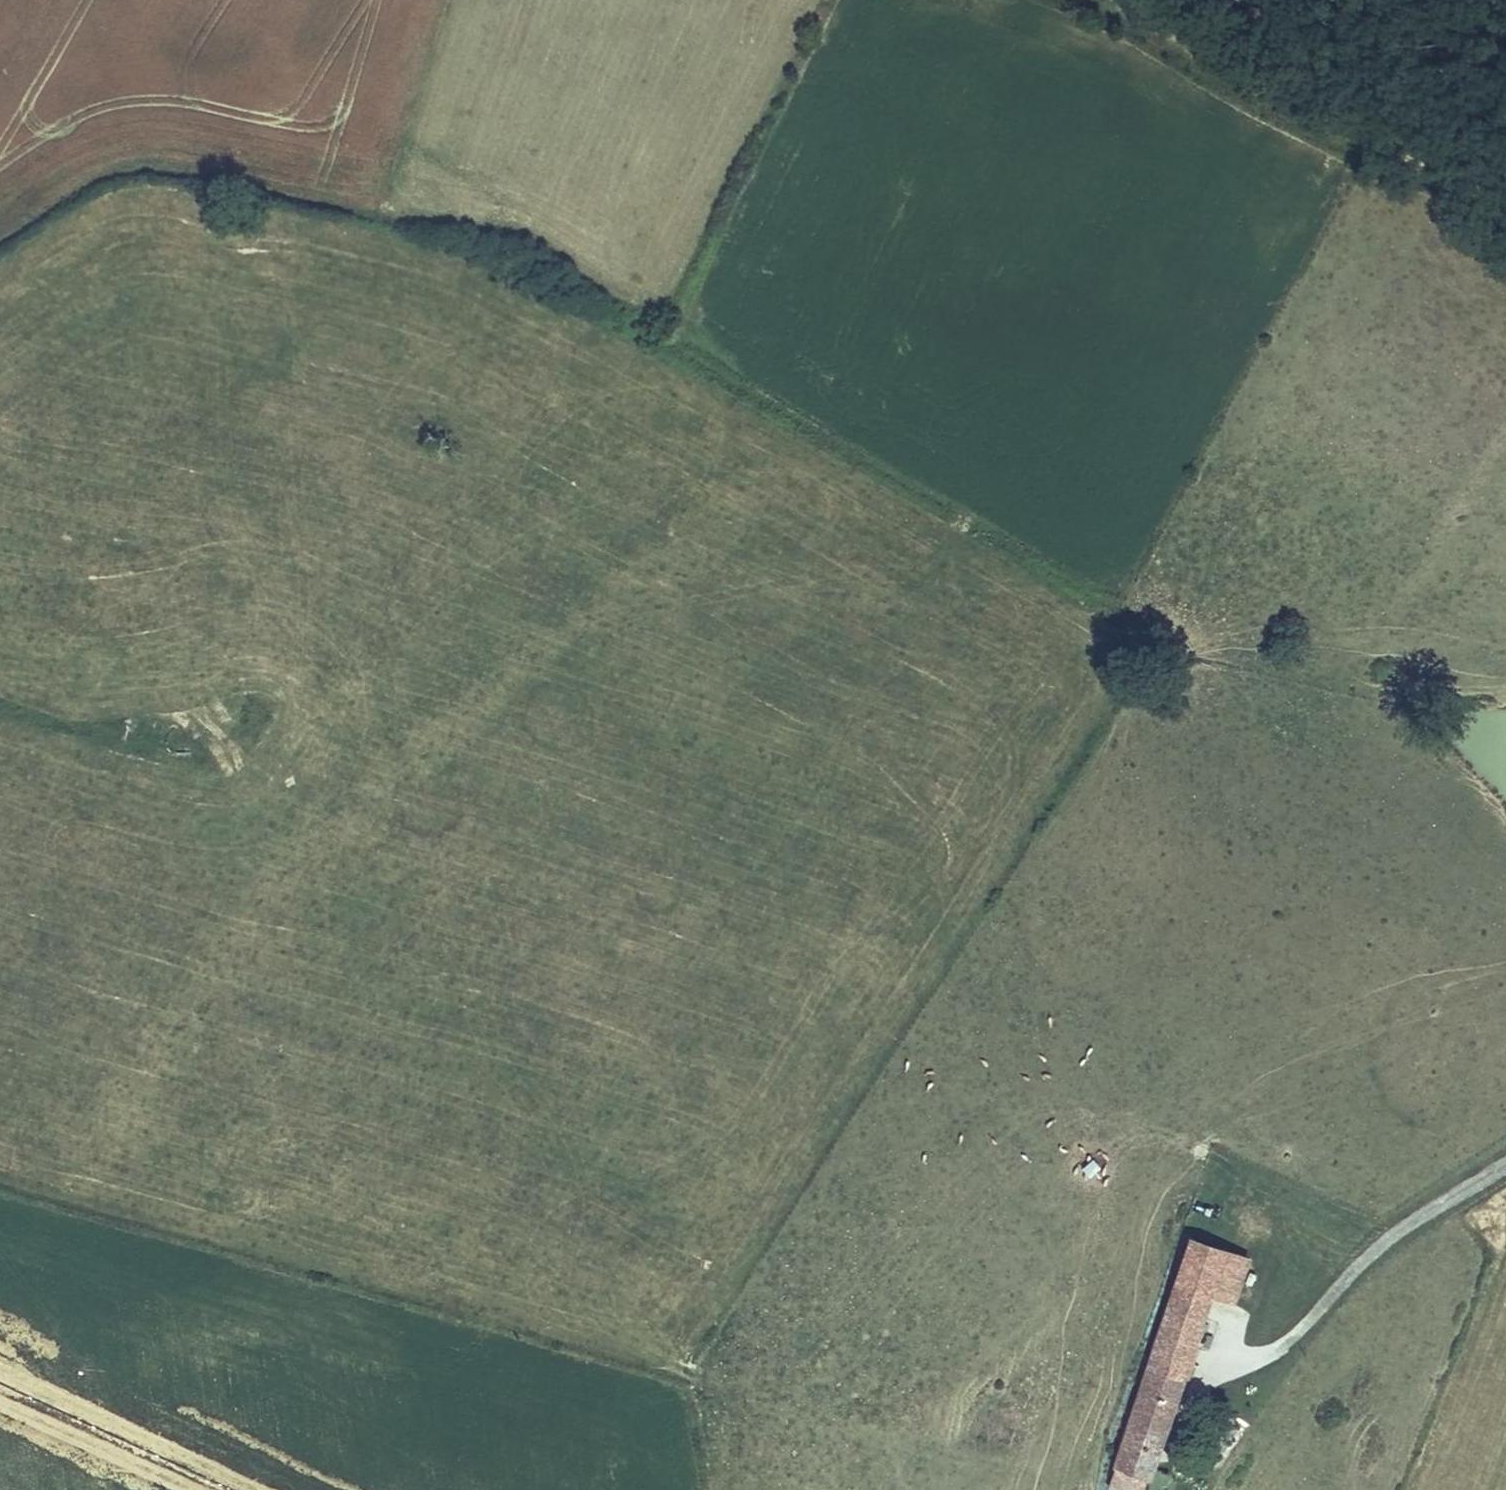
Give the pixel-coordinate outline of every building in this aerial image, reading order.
[(1174,1270),(1234,1288),(1242,1263),(1183,1244),(1174,1270)] [(1099,1489),(1140,1489),(1204,1301),(1227,1307),(1234,1288),(1174,1270),(1099,1489)]
